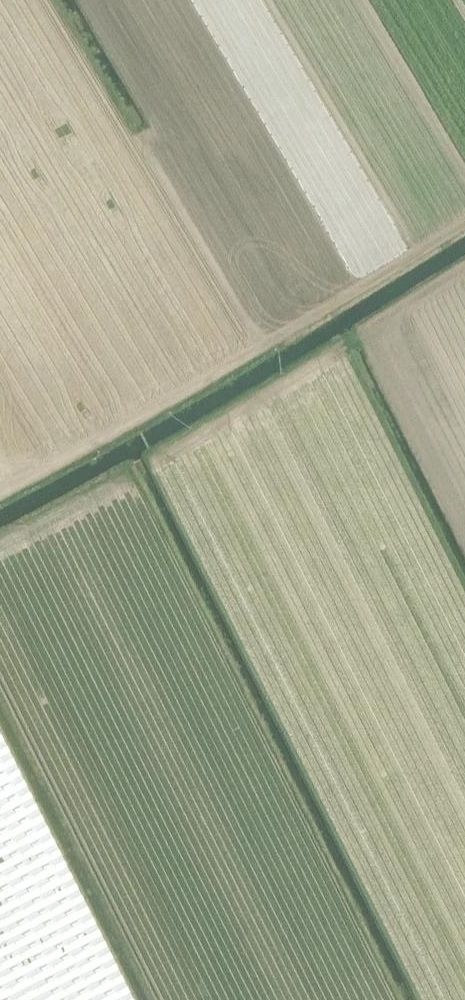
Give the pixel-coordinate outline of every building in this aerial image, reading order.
[(0,735),(0,999),(133,999),(0,735)]
